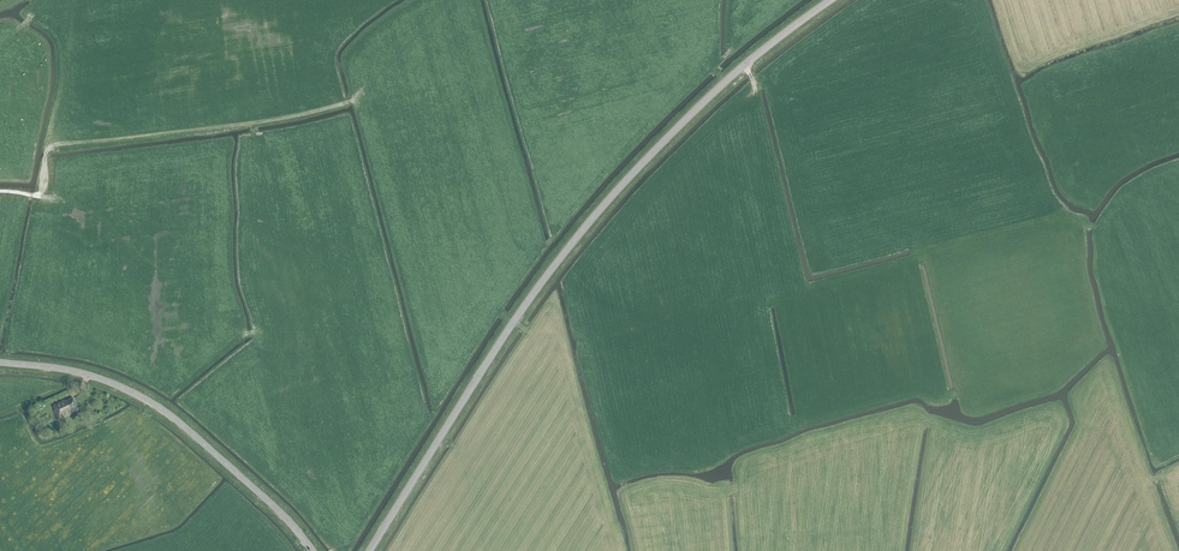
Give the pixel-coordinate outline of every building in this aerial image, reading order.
[(78,409),(73,398),(65,402),(64,400),(53,406),(55,410),(54,411),(59,421),(75,413),(74,411),(78,409)]
